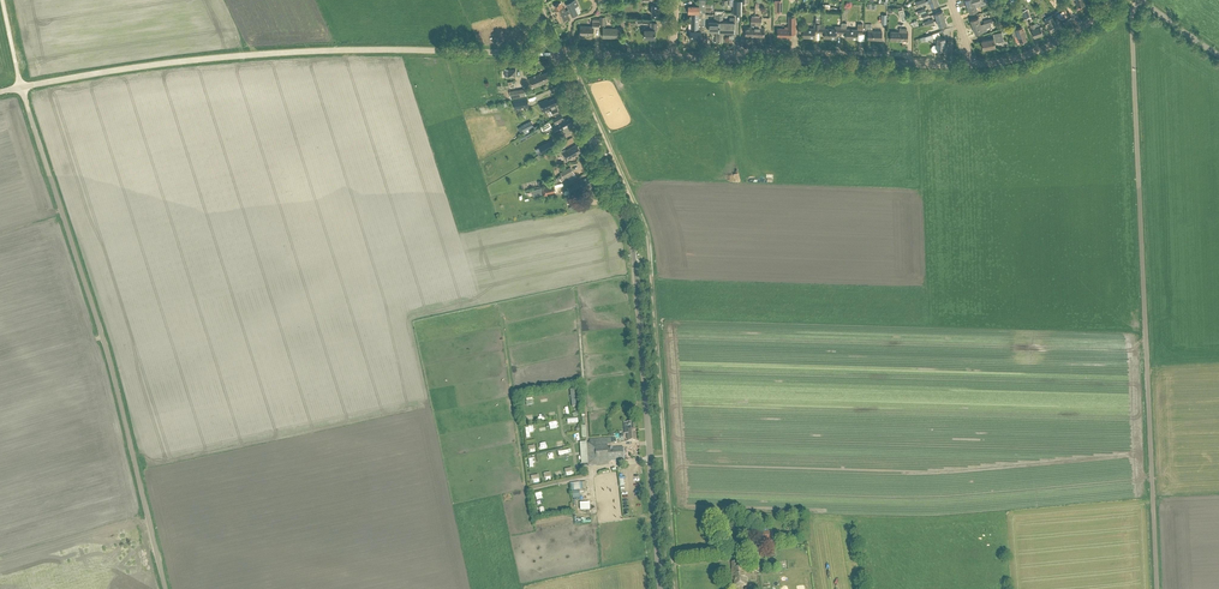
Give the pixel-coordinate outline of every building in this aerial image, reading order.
[(572,15),(573,15),(581,12),(581,11),(578,5),(579,4),(577,0),(573,0),(567,3),(570,9),(566,10),(564,7),(561,2),(555,5),(559,14),(557,15),(560,22),(569,18),(567,14),(571,12),(572,15)] [(652,14),(659,14),(660,4),(662,4),(662,1),(662,0),(660,0),(652,0),(651,14),(652,14)] [(733,5),(733,13),(741,13),(741,1),(734,1),(733,5)] [(975,3),(967,6),(969,12),(977,10),(975,3)] [(692,15),(692,23),(698,23),(702,23),(702,18),(705,18),(706,13),(699,12),(699,6),(689,6),(689,12),(693,12),(693,15),(692,15)] [(1065,14),(1060,7),(1056,9),(1061,16),(1065,23),(1073,17),(1069,11),(1065,14)] [(898,10),(902,20),(907,19),(903,8),(898,10)] [(1021,11),(1024,18),(1030,16),(1027,9),(1021,11)] [(934,13),(937,20),(944,18),(942,11),(934,13)] [(679,12),(679,15),(681,15),(681,32),(690,32),(690,12),(679,12)] [(816,32),(820,32),(821,26),(821,23),(821,20),(821,12),(816,12),(816,20),(816,23),(815,28),(806,28),(806,25),(799,25),(799,32),(804,32),(804,37),(815,37),(816,32)] [(723,21),(723,15),(715,14),(715,19),(717,19),(717,21),(709,20),(709,31),(716,31),(716,35),(718,35),(717,42),(723,42),(723,31),(735,32),(735,22),(735,17),(730,17),(730,22),(723,21)] [(751,23),(751,27),(746,27),(746,35),(755,36),(755,15),(752,15),(752,17),(751,17),(751,23)] [(755,15),(755,36),(760,36),(760,37),(765,37),(765,27),(761,27),(762,23),(762,17),(759,17),(759,15),(755,15)] [(971,28),(966,15),(959,18),(966,36),(972,34),(970,28),(971,28)] [(778,36),(782,36),(782,38),(787,38),(787,36),(792,37),(792,33),(795,33),(796,16),(789,16),(788,26),(787,26),(787,28),(778,28),(778,36)] [(1054,21),(1052,16),(1044,20),(1046,25),(1048,24),(1051,31),(1060,26),(1056,20),(1054,21)] [(970,19),(973,26),(981,24),(978,17),(970,19)] [(698,23),(692,23),(692,31),(691,31),(691,38),(701,39),(702,31),(705,31),(705,18),(702,18),(702,23),(698,23)] [(944,18),(937,20),(939,27),(947,25),(944,18)] [(600,21),(593,21),(593,26),(581,26),(580,35),(594,35),(594,27),(600,28),(600,21)] [(657,30),(657,22),(651,22),(651,26),(652,26),(652,30),(645,30),(645,38),(656,38),(656,30),(657,30)] [(837,32),(842,33),(842,22),(841,27),(835,26),(835,29),(826,29),(826,26),(821,26),(820,32),(825,32),(825,38),(836,38),(837,32)] [(842,22),(842,33),(846,33),(846,38),(858,39),(858,34),(863,34),(863,23),(858,23),(858,29),(847,29),(847,27),(847,22),(842,22)] [(1034,37),(1043,34),(1040,26),(1039,26),(1038,24),(1035,25),(1034,23),(1030,24),(1032,29),(1031,29),(1034,37)] [(981,24),(973,26),(975,33),(983,31),(981,24)] [(865,31),(868,31),(868,40),(882,40),(882,31),(872,31),(872,29),(872,28),(871,28),(871,26),(868,26),(865,26),(865,31)] [(1011,28),(1012,33),(1014,37),(1015,36),(1017,35),(1019,41),(1020,41),(1027,40),(1023,29),(1022,26),(1021,26),(1016,28),(1016,26),(1011,28)] [(617,38),(622,38),(622,27),(617,27),(617,28),(604,28),(603,37),(617,37),(617,38)] [(907,32),(907,29),(900,28),(899,32),(891,31),(891,40),(908,40),(908,32),(907,32)] [(1008,36),(1005,37),(1007,43),(1013,41),(1010,30),(1006,32),(1008,36)] [(999,42),(1003,41),(1002,31),(997,32),(998,37),(981,40),(983,49),(995,46),(994,42),(999,41),(999,42)] [(944,50),(945,38),(935,37),(935,44),(934,45),(933,45),(932,45),(932,46),(931,47),(931,48),(931,49),(931,50),(932,50),(932,51),(933,51),(934,52),(935,52),(936,52),(937,51),(937,50),(938,49),(944,50)] [(533,88),(535,87),(541,84),(540,83),(544,81),(544,82),(551,79),(547,71),(541,73),(541,72),(529,77),(533,88)] [(510,91),(511,98),(524,95),(523,88),(510,91)] [(539,102),(543,111),(551,107),(552,109),(552,110),(551,110),(553,114),(559,112),(557,107),(556,108),(555,105),(562,103),(559,95),(549,99),(548,98),(540,101),(539,102)] [(514,100),(515,108),(530,106),(528,98),(514,100)] [(556,123),(564,118),(562,114),(554,119),(556,123)] [(558,132),(564,129),(573,124),(572,122),(569,118),(567,119),(566,117),(553,124),(552,125),(557,133),(558,132)] [(521,125),(525,133),(530,131),(529,129),(534,127),(531,120),(521,125)] [(543,153),(557,145),(553,138),(539,146),(543,153)] [(562,152),(567,160),(576,154),(581,151),(577,144),(562,152)] [(562,174),(559,176),(561,179),(561,180),(562,181),(566,179),(567,180),(570,179),(568,176),(575,172),(571,166),(561,172),(562,174)] [(590,175),(578,182),(582,190),(588,186),(587,185),(596,180),(593,175),(591,177),(590,175)] [(554,183),(541,186),(543,194),(543,195),(547,194),(547,193),(556,191),(554,183)] [(570,201),(572,208),(587,205),(586,197),(570,201)] [(628,442),(636,441),(635,433),(634,433),(633,423),(624,424),(625,431),(627,430),(628,442)] [(539,424),(540,432),(547,432),(547,424),(539,424)] [(589,440),(590,443),(591,466),(609,465),(609,462),(625,461),(624,448),(608,449),(608,445),(611,444),(611,438),(589,440)] [(570,446),(572,468),(579,468),(578,451),(577,445),(570,446)] [(573,486),(562,487),(562,502),(571,502),(571,494),(573,493),(573,486)] [(571,515),(581,514),(581,506),(571,506),(571,515)] [(762,533),(763,541),(773,540),(772,532),(762,533)] [(737,569),(737,562),(731,563),(732,572),(732,581),(734,581),(735,587),(747,586),(745,569),(737,569)]
